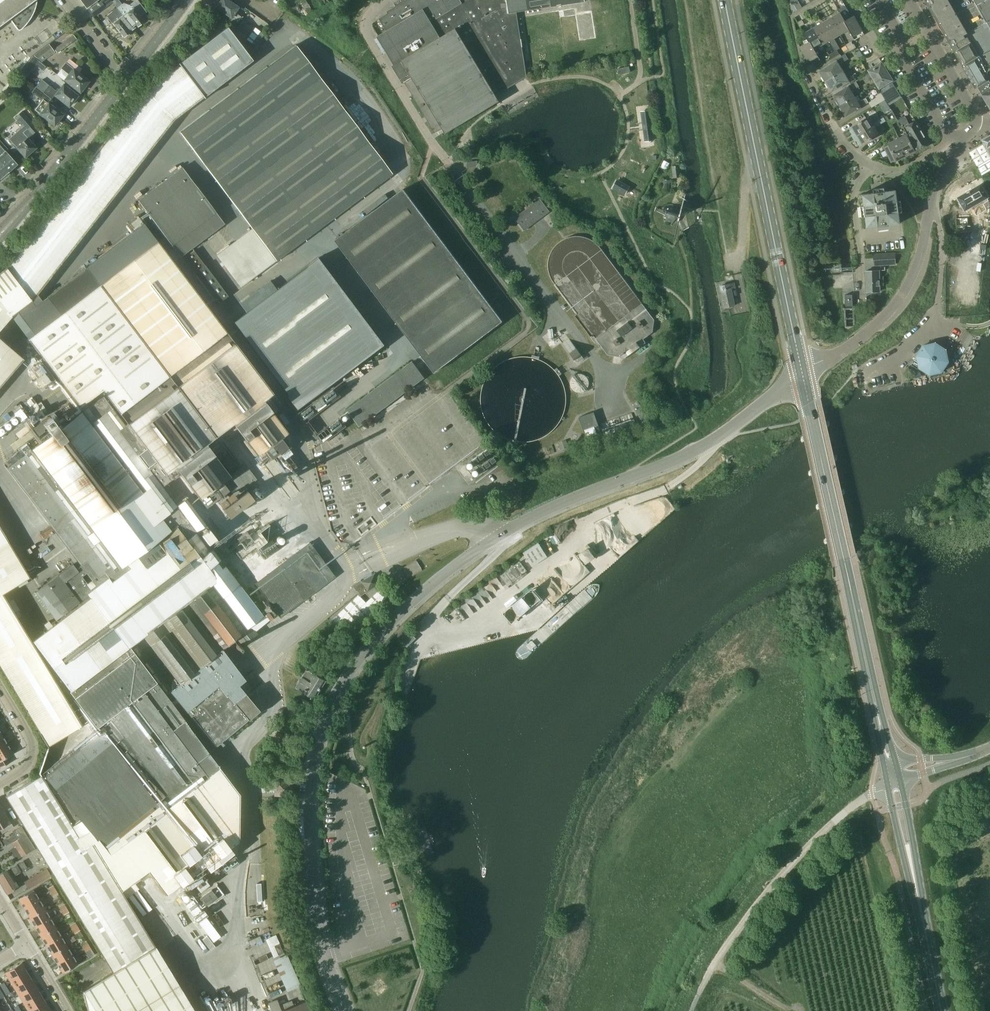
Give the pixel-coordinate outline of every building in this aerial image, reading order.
[(9,19),(17,29),(18,30),(20,30),(21,30),(27,24),(31,18),(34,11),(36,3),(37,0),(0,0),(0,26),(9,19)] [(98,0),(81,0),(87,8),(98,0)] [(216,7),(237,22),(241,17),(235,13),(238,8),(227,0),(221,0),(216,7)] [(460,0),(406,0),(399,0),(394,3),(396,6),(387,12),(388,13),(379,19),(386,32),(377,37),(394,65),(392,66),(403,84),(405,83),(405,82),(412,78),(402,61),(440,38),(431,22),(462,3),(460,0)] [(462,3),(431,22),(440,38),(402,61),(412,78),(405,82),(405,83),(435,133),(442,129),(445,134),(500,101),(496,95),(527,77),(517,12),(551,6),(551,7),(561,5),(560,0),(460,0),(462,3)] [(798,0),(791,0),(793,12),(802,7),(798,0)] [(947,35),(964,64),(978,57),(967,36),(988,24),(975,0),(927,0),(947,35)] [(988,24),(989,25),(989,28),(989,0),(975,0),(988,24)] [(101,2),(88,11),(93,17),(105,8),(101,2)] [(117,8),(133,29),(144,21),(133,7),(128,11),(122,4),(121,4),(117,8)] [(129,32),(133,29),(117,8),(106,16),(112,23),(123,37),(124,36),(126,37),(129,35),(129,32)] [(844,21),(845,21),(840,13),(831,19),(840,35),(846,32),(847,33),(849,32),(848,30),(849,30),(844,21)] [(853,16),(845,21),(844,21),(849,30),(848,30),(849,32),(852,37),(858,34),(860,37),(864,35),(853,16)] [(832,42),(830,43),(832,48),(837,45),(834,39),(840,35),(831,19),(822,24),(832,42)] [(249,26),(243,21),(237,30),(247,38),(254,28),(250,25),(249,26)] [(829,42),(830,43),(832,42),(822,24),(813,29),(822,45),(829,42)] [(988,24),(967,36),(978,57),(986,72),(984,73),(988,81),(989,83),(989,28),(989,25),(988,24)] [(11,316),(17,312),(31,301),(36,294),(174,119),(204,97),(251,60),(226,28),(145,91),(6,267),(0,272),(0,301),(11,316)] [(251,43),(260,31),(255,28),(254,28),(246,39),(251,43)] [(804,34),(808,42),(809,42),(813,50),(814,50),(815,52),(817,51),(816,49),(822,45),(813,29),(804,34)] [(255,46),(264,34),(260,31),(251,43),(255,46)] [(76,39),(73,35),(54,49),(57,53),(76,39)] [(809,42),(808,42),(799,47),(810,66),(815,63),(812,60),(818,56),(815,52),(814,50),(813,50),(809,42)] [(54,52),(49,44),(34,55),(41,62),(54,52)] [(295,46),(180,132),(276,260),(392,174),(295,46)] [(825,82),(843,72),(839,65),(848,59),(845,54),(835,60),(836,62),(821,71),(824,76),(822,77),(825,82)] [(986,72),(978,57),(964,64),(977,87),(988,81),(984,73),(986,72)] [(874,68),(868,72),(878,88),(892,80),(891,79),(892,78),(889,74),(888,74),(882,64),(883,64),(880,58),(871,64),(874,68)] [(62,68),(57,74),(65,80),(80,92),(88,82),(66,63),(62,68)] [(847,79),(843,72),(825,82),(829,87),(831,86),(833,91),(849,82),(850,84),(856,81),(853,76),(847,79)] [(868,73),(859,79),(860,82),(865,79),(867,81),(872,78),(868,73)] [(41,80),(36,86),(44,92),(49,86),(41,80)] [(977,87),(989,109),(989,83),(988,81),(977,87)] [(839,105),(840,107),(855,98),(851,92),(859,87),(856,83),(835,95),(837,98),(836,99),(836,101),(835,102),(837,105),(839,105)] [(901,97),(893,84),(880,92),(889,105),(901,97)] [(49,86),(44,92),(51,98),(54,94),(69,106),(73,101),(74,101),(77,98),(76,97),(77,96),(63,85),(59,90),(57,89),(55,91),(49,86)] [(51,98),(44,92),(36,86),(31,92),(42,101),(35,110),(54,125),(57,124),(59,121),(59,119),(62,115),(47,103),(51,98)] [(879,103),(885,100),(881,93),(875,96),(876,97),(868,102),(872,108),(879,103)] [(855,98),(840,107),(841,108),(840,109),(842,112),(844,112),(844,113),(846,112),(848,116),(869,103),(866,98),(858,103),(855,98)] [(885,100),(879,103),(887,116),(890,113),(888,110),(890,108),(885,100)] [(650,111),(641,113),(645,141),(654,140),(650,111)] [(26,130),(34,123),(24,113),(16,120),(23,126),(26,130)] [(874,126),(872,124),(868,117),(852,127),(849,128),(855,137),(874,126)] [(904,117),(898,120),(899,122),(901,127),(904,126),(907,134),(916,152),(930,146),(916,122),(909,125),(905,119),(904,117)] [(878,121),(872,124),(874,126),(855,137),(860,146),(862,145),(879,135),(875,128),(880,125),(878,121)] [(15,133),(8,139),(25,158),(37,148),(28,138),(23,133),(26,130),(23,126),(15,133)] [(899,139),(899,138),(896,133),(892,135),(895,141),(888,144),(888,145),(883,147),(891,163),(896,161),(896,162),(905,157),(897,139),(899,139)] [(899,139),(897,139),(905,157),(916,152),(907,134),(899,138),(899,139)] [(981,140),(984,144),(986,147),(989,155),(989,135),(981,140)] [(970,152),(976,162),(977,163),(977,164),(978,165),(989,158),(989,155),(986,147),(984,144),(970,152)] [(9,172),(17,165),(0,145),(0,162),(9,172)] [(0,162),(0,179),(9,172),(0,162)] [(672,166),(673,178),(681,177),(679,165),(672,166)] [(180,257),(224,224),(182,167),(138,200),(180,257)] [(623,194),(628,186),(619,180),(614,189),(623,194)] [(981,184),(958,197),(960,201),(965,210),(988,196),(981,184)] [(335,240),(434,373),(502,321),(403,189),(335,240)] [(866,228),(900,224),(896,190),(862,194),(866,228)] [(524,231),(550,212),(540,199),(515,218),(524,231)] [(666,222),(680,221),(679,207),(665,208),(666,222)] [(5,797),(53,874),(112,972),(83,990),(88,1010),(194,1010),(155,946),(121,890),(148,870),(166,894),(204,865),(209,871),(233,852),(229,846),(238,840),(239,794),(218,766),(213,759),(128,647),(143,636),(179,684),(170,691),(216,746),(248,719),(259,710),(245,693),(245,694),(238,685),(244,680),(222,650),(234,640),(236,638),(244,647),(258,635),(255,631),(269,620),(265,615),(263,616),(211,548),(219,542),(186,498),(176,506),(157,480),(175,466),(206,508),(217,500),(226,513),(234,514),(253,500),(245,490),(232,500),(226,493),(229,491),(222,481),(229,476),(205,444),(214,436),(232,423),(256,455),(261,451),(281,437),(286,433),(262,400),(275,391),(229,326),(220,333),(205,313),(228,296),(200,259),(194,251),(182,259),(175,265),(157,241),(143,223),(46,296),(41,300),(36,294),(31,301),(17,312),(34,334),(28,339),(79,406),(83,411),(76,416),(73,411),(58,422),(62,427),(59,429),(51,418),(43,424),(51,435),(42,441),(38,436),(14,454),(15,456),(10,460),(13,464),(9,466),(80,559),(35,592),(58,622),(32,641),(98,728),(60,759),(43,773),(46,777),(43,779),(41,775),(39,776),(34,779),(5,797)] [(895,254),(874,255),(874,266),(895,265),(895,254)] [(385,345),(320,257),(276,290),(246,312),(234,321),(300,409),(385,345)] [(865,271),(866,292),(881,291),(880,271),(865,271)] [(269,281),(240,303),(246,312),(276,290),(269,281)] [(735,306),(731,288),(735,288),(734,283),(720,286),(725,308),(735,306)] [(0,301),(0,329),(11,316),(0,301)] [(630,321),(618,330),(623,337),(635,328),(630,321)] [(576,363),(583,358),(561,328),(554,333),(576,363)] [(14,370),(9,347),(0,339),(0,386),(14,370)] [(632,352),(640,347),(636,342),(629,347),(632,352)] [(934,343),(922,345),(910,363),(928,375),(940,372),(947,362),(944,350),(934,343)] [(360,426),(424,378),(412,362),(347,410),(360,426)] [(638,401),(634,404),(632,405),(643,424),(649,420),(638,401)] [(0,426),(0,437),(0,438),(27,417),(20,408),(14,413),(15,414),(0,426)] [(586,439),(601,434),(594,412),(579,418),(586,439)] [(328,437),(351,426),(348,419),(325,430),(328,437)] [(281,437),(261,451),(268,461),(274,456),(289,476),(298,469),(288,456),(291,453),(287,447),(288,446),(281,437)] [(229,470),(237,464),(221,442),(212,449),(229,470)] [(47,747),(49,746),(82,725),(3,594),(30,577),(0,527),(0,669),(47,747)] [(262,551),(276,542),(267,527),(260,532),(266,541),(259,546),(262,551)] [(243,548),(253,540),(247,531),(237,539),(243,548)] [(280,617),(334,576),(309,543),(255,583),(280,617)] [(532,567),(547,557),(538,543),(523,553),(532,567)] [(594,563),(603,556),(595,547),(587,554),(594,563)] [(407,575),(422,570),(419,561),(404,566),(407,575)] [(378,584),(379,582),(376,577),(373,576),(365,581),(364,583),(356,588),(360,595),(365,592),(364,590),(367,588),(370,589),(378,584)] [(509,607),(508,609),(520,623),(550,596),(536,580),(508,606),(509,607)] [(346,637),(388,598),(380,589),(366,602),(359,594),(331,621),(346,637)] [(407,647),(416,639),(409,631),(400,640),(407,647)] [(315,674),(317,672),(316,669),(309,665),(307,665),(305,668),(307,670),(296,687),(315,699),(326,681),(315,674)] [(6,744),(0,748),(0,767),(1,768),(9,763),(6,758),(12,754),(6,744)] [(289,795),(291,782),(272,781),(271,794),(289,795)] [(4,831),(12,826),(0,805),(0,823),(4,831)] [(21,842),(23,841),(28,838),(21,826),(12,831),(13,834),(2,840),(5,846),(19,838),(21,842)] [(12,842),(15,847),(9,850),(15,860),(34,849),(28,838),(23,841),(21,842),(19,838),(12,842)] [(27,868),(23,860),(0,874),(0,884),(6,894),(18,886),(14,878),(16,877),(14,875),(27,868)] [(28,889),(50,876),(46,868),(24,882),(28,889)] [(18,898),(24,908),(39,899),(33,890),(18,898)] [(30,917),(44,908),(39,899),(24,908),(30,917)] [(220,937),(192,900),(184,906),(207,936),(212,943),(220,937)] [(44,908),(30,917),(35,926),(50,918),(44,908)] [(41,936),(55,927),(50,918),(35,926),(41,936)] [(46,945),(61,936),(55,927),(41,936),(46,945)] [(52,954),(66,946),(61,936),(46,945),(52,954)] [(212,943),(207,936),(202,940),(210,950),(214,946),(212,943)] [(279,943),(274,946),(278,956),(283,953),(279,944),(279,943)] [(57,964),(72,955),(66,946),(52,954),(57,964)] [(289,954),(275,959),(287,991),(301,986),(289,954)] [(72,955),(57,964),(63,973),(78,964),(72,955)] [(22,963),(5,973),(12,985),(29,975),(22,963)] [(29,975),(12,985),(19,996),(36,986),(29,975)] [(36,986),(19,996),(26,1007),(43,997),(36,986)] [(26,1007),(28,1010),(45,1010),(49,1008),(43,997),(26,1007)] [(279,1005),(278,1005),(281,1010),(294,1006),(292,1000),(279,1005)]
